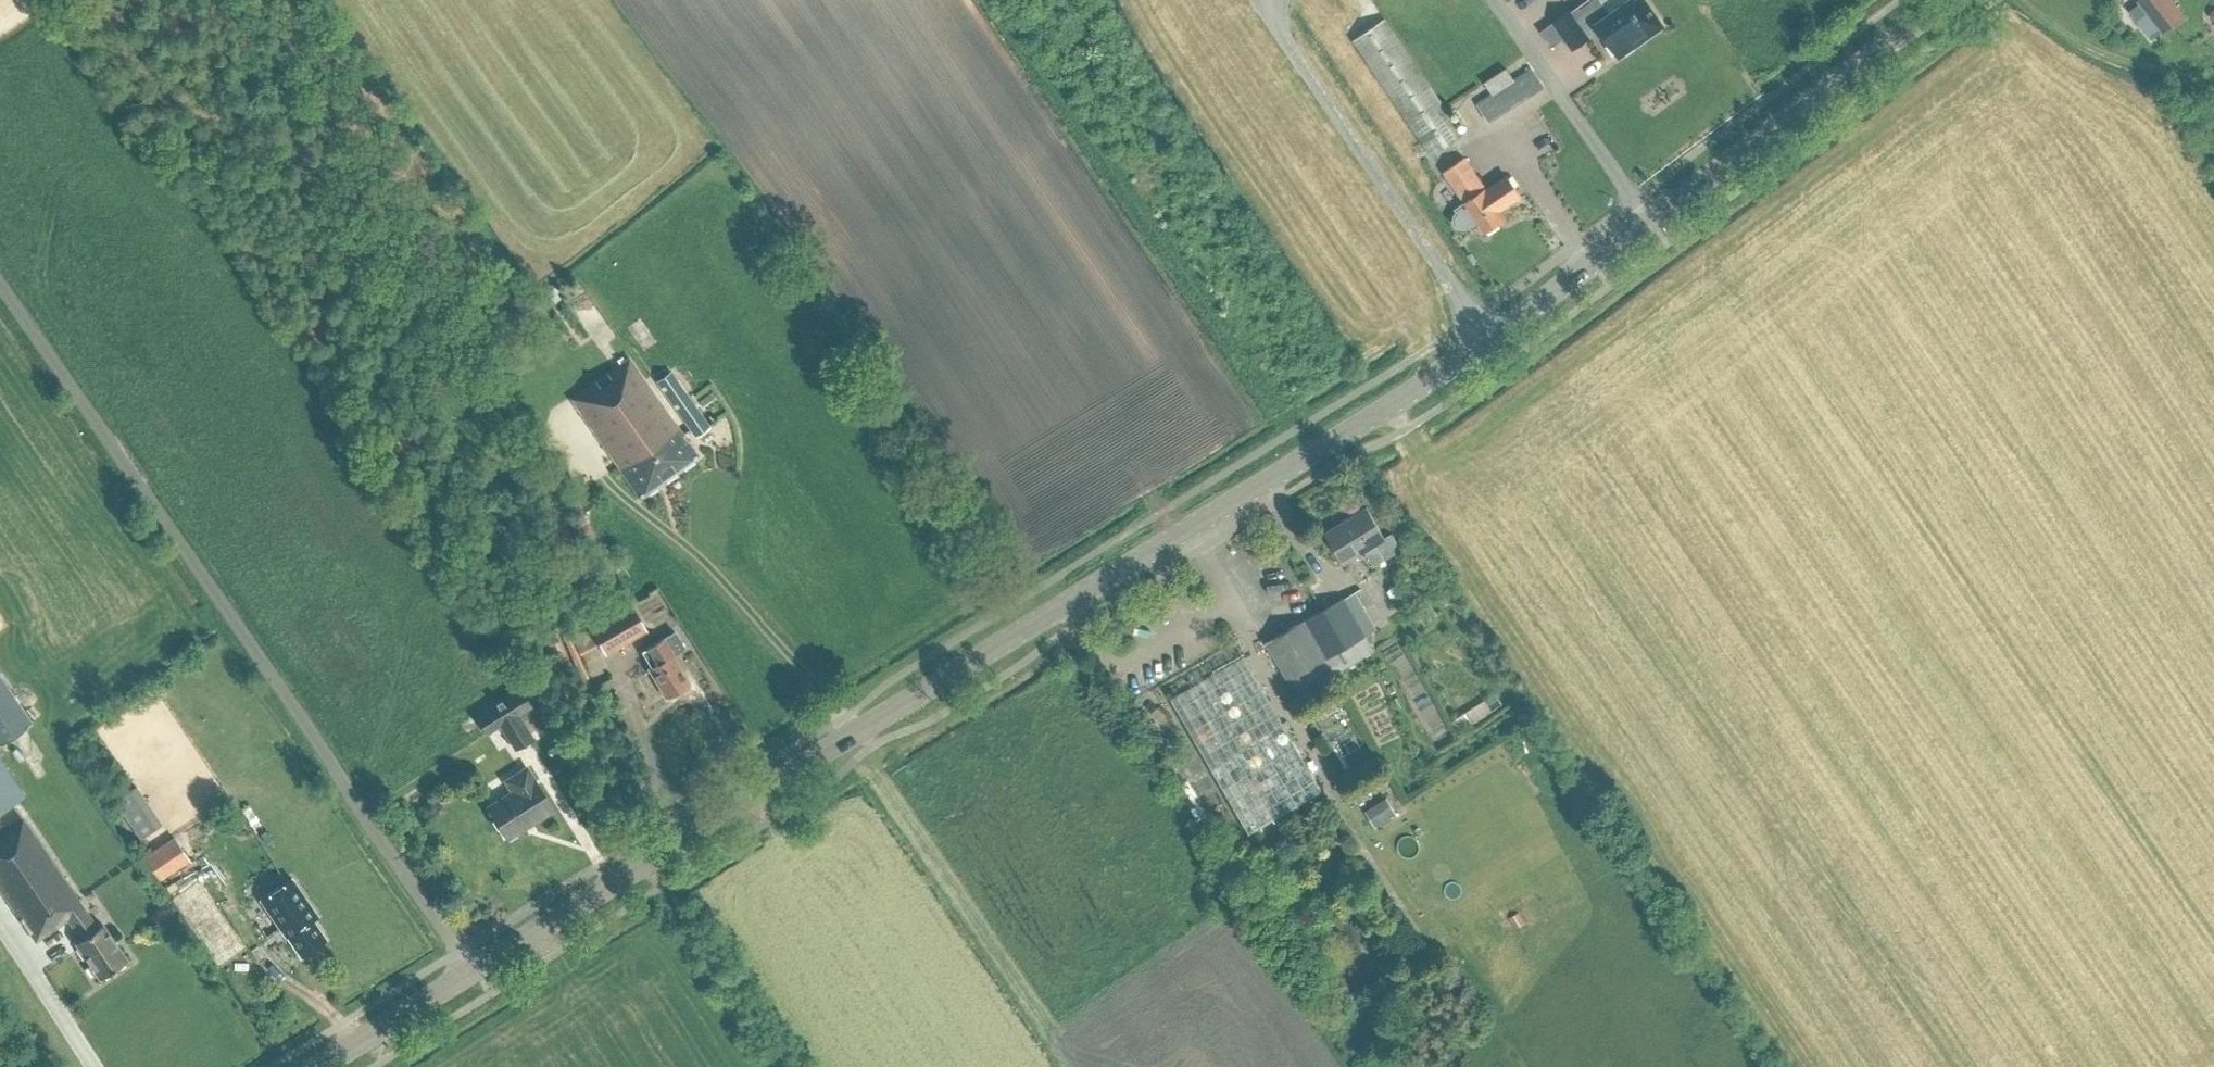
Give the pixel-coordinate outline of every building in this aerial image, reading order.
[(1540,30),(1552,46),(1561,39),(1570,51),(1600,29),(1619,56),(1637,43),(1635,39),(1661,21),(1646,0),(1626,0),(1619,5),(1609,12),(1601,0),(1585,0),(1570,10),(1570,9),(1553,21),(1550,23),(1540,30)] [(2166,30),(2184,15),(2172,0),(2137,0),(2162,33),(2166,30)] [(1432,154),(1462,134),(1384,19),(1354,39),(1432,154)] [(1489,122),(1543,86),(1531,68),(1513,79),(1506,68),(1484,82),(1491,93),(1476,103),(1489,122)] [(1469,227),(1477,221),(1484,232),(1505,218),(1500,209),(1521,195),(1507,174),(1486,188),(1464,157),(1443,171),(1464,202),(1454,209),(1455,211),(1453,214),(1452,219),(1454,224),(1458,227),(1463,228),(1469,227)] [(582,324),(599,319),(595,308),(579,313),(582,324)] [(673,420),(672,420),(628,357),(623,360),(620,357),(616,359),(619,363),(570,398),(618,467),(618,468),(638,497),(697,455),(686,438),(682,433),(673,420)] [(686,438),(692,433),(694,435),(708,425),(670,371),(656,381),(688,428),(682,433),(686,438)] [(1393,533),(1385,537),(1366,506),(1325,532),(1344,563),(1364,550),(1374,565),(1402,548),(1393,533)] [(1355,589),(1266,641),(1288,679),(1366,634),(1359,623),(1371,616),(1355,589)] [(646,631),(639,619),(629,602),(586,627),(603,656),(646,631)] [(675,629),(661,638),(660,637),(644,647),(654,663),(647,667),(665,697),(691,681),(674,653),(685,647),(675,629)] [(569,660),(559,639),(544,646),(555,667),(569,660)] [(1322,789),(1244,654),(1172,696),(1250,831),(1322,789)] [(31,722),(0,676),(0,743),(31,722)] [(513,749),(532,737),(517,713),(530,705),(518,687),(474,715),(486,733),(499,725),(513,749)] [(1465,720),(1502,698),(1497,689),(1460,712),(1465,720)] [(1346,703),(1332,705),(1334,720),(1348,717),(1346,703)] [(22,817),(12,803),(24,795),(0,760),(0,889),(35,940),(67,918),(80,937),(75,941),(89,963),(87,965),(93,974),(96,972),(99,977),(126,959),(102,923),(96,926),(22,817)] [(487,807),(506,837),(552,809),(533,778),(532,778),(525,767),(505,780),(512,791),(487,807)] [(373,804),(380,799),(374,791),(368,796),(373,804)] [(1396,812),(1386,796),(1364,810),(1374,826),(1396,812)] [(209,920),(225,911),(198,865),(182,875),(209,920)] [(290,877),(259,898),(285,935),(287,935),(301,955),(325,938),(311,918),(315,915),(316,914),(315,913),(312,908),(290,877)] [(1519,911),(1509,917),(1515,928),(1525,922),(1519,911)]
